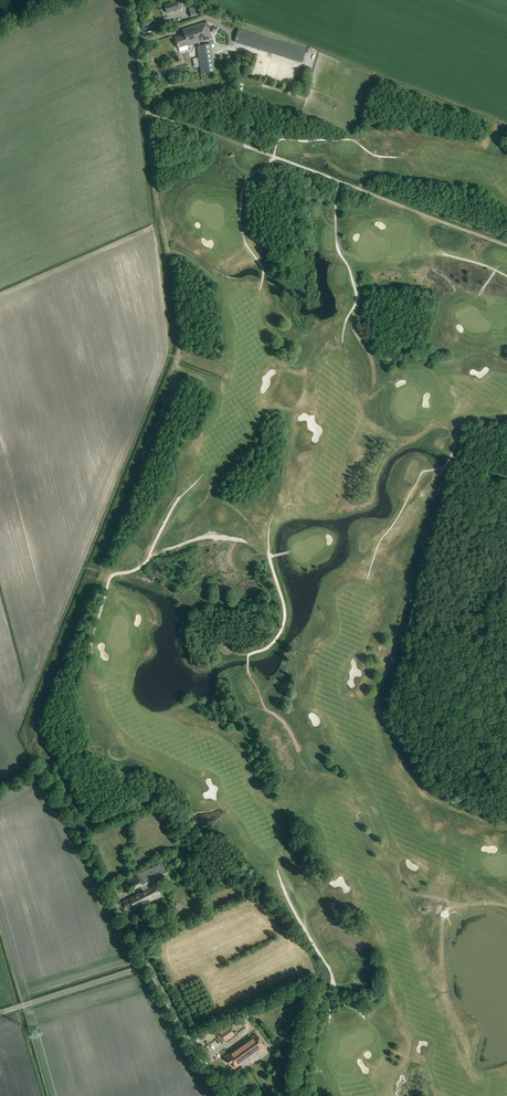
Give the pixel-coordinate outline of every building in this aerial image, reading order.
[(164,5),(166,13),(170,12),(180,9),(177,1),(164,5)] [(199,7),(189,9),(191,18),(201,16),(199,7)] [(181,31),(183,36),(183,37),(196,34),(199,44),(212,40),(207,23),(181,31)] [(235,43),(304,65),(308,52),(239,30),(235,43)] [(183,37),(183,36),(175,38),(178,48),(185,46),(186,48),(199,44),(196,34),(183,37)] [(214,74),(210,45),(197,48),(201,76),(214,74)] [(133,890),(134,893),(156,882),(158,887),(172,880),(163,862),(120,884),(123,890),(126,888),(128,892),(133,890)] [(122,902),(126,909),(132,906),(134,910),(161,896),(155,884),(136,894),(133,896),(133,895),(128,898),(122,902)] [(309,1005),(305,995),(297,999),(301,1008),(309,1005)] [(220,1033),(226,1041),(235,1036),(229,1027),(220,1033)] [(237,1048),(224,1057),(229,1064),(232,1062),(235,1066),(236,1068),(236,1067),(237,1067),(244,1062),(243,1060),(251,1055),(252,1056),(265,1047),(256,1034),(245,1042),(246,1043),(238,1049),(237,1048),(236,1048),(237,1048)]
